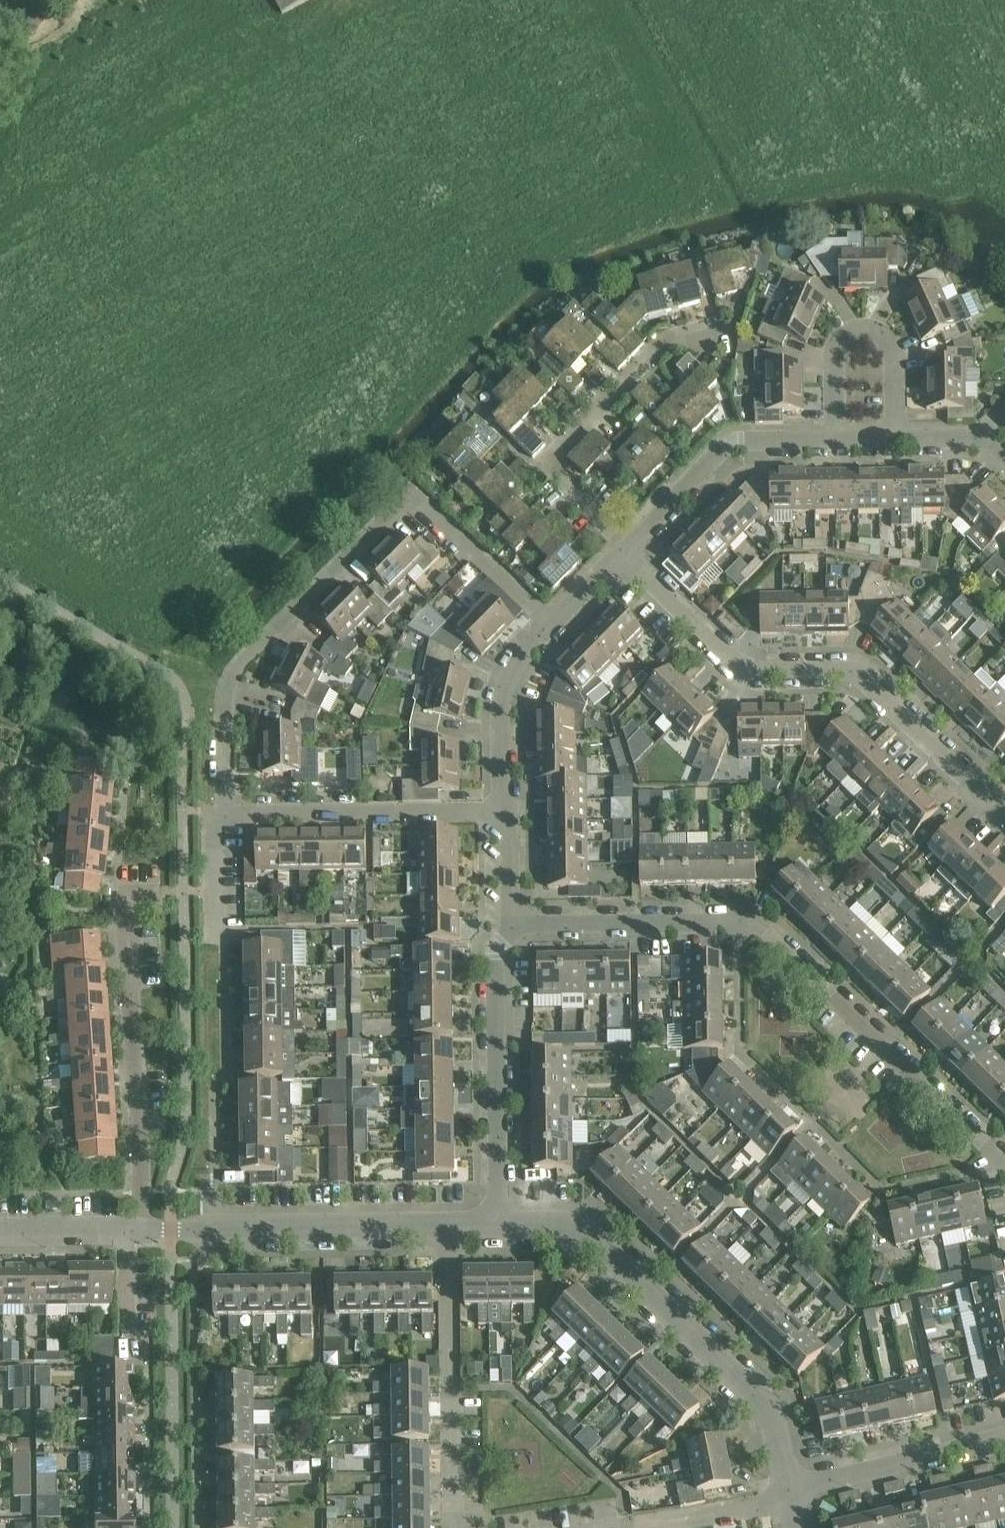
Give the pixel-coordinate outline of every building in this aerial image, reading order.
[(282,14),(309,0),(275,0),(282,14)] [(827,241),(805,255),(811,263),(812,264),(819,274),(821,277),(822,277),(821,275),(829,269),(832,274),(840,274),(840,279),(840,289),(863,289),(863,251),(863,234),(848,234),(849,241),(827,241)] [(877,250),(863,251),(863,289),(887,288),(887,268),(899,268),(903,270),(907,264),(907,247),(900,240),(899,240),(877,240),(877,250)] [(723,253),(706,258),(707,265),(708,268),(711,276),(712,281),(712,282),(715,292),(717,298),(737,292),(746,275),(745,272),(756,269),(762,247),(753,245),(751,252),(725,260),(723,253)] [(674,274),(656,279),(666,312),(700,303),(698,296),(715,292),(712,282),(712,281),(711,276),(708,268),(697,271),(699,280),(694,281),(691,269),(690,269),(688,263),(672,267),(674,274)] [(758,267),(757,274),(768,277),(769,269),(758,267)] [(921,289),(902,298),(912,320),(947,304),(941,291),(950,287),(941,267),(916,278),(921,289)] [(781,306),(816,321),(825,299),(806,291),(811,280),(786,269),(777,289),(786,293),(781,306)] [(583,308),(582,310),(590,318),(592,316),(631,357),(644,344),(631,333),(643,320),(649,317),(666,312),(656,279),(655,280),(646,275),(641,283),(640,284),(640,285),(638,290),(640,296),(644,299),(644,300),(637,302),(619,321),(606,308),(606,298),(596,298),(594,297),(593,298),(583,298),(583,308)] [(947,304),(912,320),(922,341),(941,333),(946,344),(953,341),(971,333),(966,323),(971,320),(967,312),(961,298),(959,298),(947,304)] [(781,306),(769,301),(763,316),(765,317),(757,335),(783,346),(787,335),(807,343),(816,321),(781,306)] [(570,322),(558,334),(582,359),(594,346),(619,370),(631,357),(590,318),(582,310),(570,322)] [(552,354),(540,366),(570,395),(582,383),(570,371),(582,359),(558,334),(545,348),(552,354)] [(982,339),(973,341),(974,349),(982,347),(982,339)] [(926,385),(965,385),(965,371),(975,370),(974,349),(947,349),(947,361),(926,361),(926,385)] [(764,373),(765,388),(803,387),(803,363),(782,364),(782,351),(754,352),(754,373),(764,373)] [(686,390),(680,396),(705,420),(717,407),(705,395),(717,383),(692,359),(680,371),(686,377),(683,380),(683,387),(686,390)] [(600,376),(594,370),(588,377),(601,389),(607,382),(600,376)] [(508,385),(533,409),(557,384),(545,372),(533,384),(521,372),(508,385)] [(484,410),(512,438),(533,458),(546,445),(521,422),(533,409),(508,385),(484,410)] [(705,420),(680,396),(668,408),(644,385),(632,398),(644,409),(652,417),(668,433),(680,420),(693,433),(705,420)] [(965,385),(927,385),(927,409),(948,409),(948,421),(975,421),(975,399),(965,399),(965,385)] [(803,411),(803,387),(765,388),(765,402),(755,402),(755,424),(783,423),(783,411),(803,411)] [(583,409),(572,398),(564,405),(576,416),(583,409)] [(440,454),(436,458),(461,482),(461,483),(465,478),(477,465),(501,441),(477,417),(476,417),(440,454)] [(643,434),(631,446),(656,470),(668,457),(656,445),(668,433),(652,417),(639,430),(643,434)] [(626,430),(620,436),(627,442),(633,436),(626,430)] [(571,459),(586,474),(597,462),(606,471),(619,458),(595,435),(571,459)] [(627,442),(620,436),(614,442),(621,448),(627,442)] [(644,483),(656,470),(631,446),(619,459),(644,483)] [(461,483),(454,491),(466,503),(478,490),(490,503),(503,490),(515,477),(526,466),(520,460),(508,472),(502,466),(490,478),(477,465),(465,478),(461,483)] [(503,490),(490,503),(503,515),(491,527),(492,528),(491,533),(497,539),(502,538),(503,539),(516,527),(528,515),(528,514),(516,502),(528,490),(522,485),(534,473),(526,466),(515,477),(503,490)] [(923,509),(922,470),(901,471),(901,526),(912,526),(912,509),(923,509)] [(941,516),(948,519),(963,482),(945,482),(945,470),(922,470),(923,509),(941,509),(941,516)] [(837,510),(836,471),(814,472),(815,511),(837,510)] [(857,471),(836,471),(837,510),(858,510),(857,471)] [(879,471),(857,471),(858,510),(879,510),(879,471)] [(879,510),(891,510),(891,527),(901,526),(901,471),(879,471),(879,510)] [(793,511),(793,472),(770,472),(770,502),(762,506),(768,521),(774,518),(775,511),(793,511)] [(793,511),(815,511),(814,472),(793,472),(793,511)] [(960,517),(973,530),(1001,502),(985,487),(976,496),(963,482),(948,519),(955,522),(960,517)] [(762,524),(768,521),(762,506),(752,485),(740,497),(731,489),(716,505),(744,532),(757,519),(762,524)] [(516,527),(503,539),(516,551),(523,545),(534,545),(541,552),(553,539),(568,525),(555,513),(546,522),(540,515),(547,508),(540,502),(533,509),(528,514),(528,515),(516,527)] [(967,538),(983,553),(986,551),(993,557),(994,558),(1004,547),(1004,506),(1001,502),(973,530),(974,531),(967,538)] [(729,548),(744,532),(716,505),(701,521),(729,548)] [(701,521),(686,536),(714,563),(729,548),(701,521)] [(553,539),(541,552),(554,564),(542,576),(554,588),(578,563),(566,552),(580,537),(568,525),(553,539)] [(397,532),(380,549),(407,576),(418,565),(425,572),(440,557),(420,538),(412,547),(397,532)] [(699,578),(714,563),(686,536),(670,552),(679,561),(668,573),(691,595),(703,582),(699,578)] [(803,549),(815,549),(815,540),(803,541),(803,549)] [(815,549),(828,548),(827,540),(815,540),(815,549)] [(858,545),(857,553),(869,555),(870,544),(871,541),(860,540),(859,545),(858,545)] [(846,543),(845,551),(857,553),(858,545),(846,543)] [(994,558),(993,557),(982,568),(991,577),(998,571),(1004,578),(1004,547),(994,558)] [(380,549),(364,566),(378,580),(370,589),(375,595),(389,608),(404,593),(397,586),(407,576),(380,549)] [(901,560),(902,552),(889,550),(888,558),(901,560)] [(804,556),(790,556),(790,564),(804,564),(804,556)] [(804,556),(804,564),(818,564),(818,556),(804,556)] [(754,572),(763,564),(757,558),(748,567),(754,572)] [(920,571),(922,563),(901,560),(899,568),(920,571)] [(754,572),(748,567),(740,576),(746,581),(754,572)] [(857,598),(849,598),(849,608),(866,609),(868,603),(879,575),(869,572),(868,571),(857,598)] [(438,582),(444,587),(452,579),(446,573),(438,582)] [(868,603),(866,609),(882,615),(871,627),(869,629),(885,645),(912,617),(904,609),(896,601),(887,588),(890,579),(879,575),(868,603)] [(946,582),(962,597),(962,596),(967,591),(952,576),(946,582)] [(458,578),(450,587),(457,594),(465,585),(458,578)] [(826,594),(827,633),(849,633),(849,594),(837,594),(837,578),(826,578),(826,594)] [(481,601),(471,612),(498,638),(515,621),(500,607),(509,598),(489,579),(474,594),(481,601)] [(346,583),(330,599),(357,627),(367,617),(378,628),(393,613),(389,608),(375,595),(366,604),(346,583)] [(804,594),(783,595),(783,634),(805,633),(804,594)] [(805,633),(827,633),(826,594),(804,594),(805,633)] [(783,634),(783,595),(760,595),(761,634),(783,634)] [(962,597),(952,607),(967,622),(972,617),(978,612),(962,596),(962,597)] [(399,598),(389,608),(393,613),(394,614),(405,603),(399,598)] [(330,599),(314,616),(334,636),(325,646),(346,660),(358,648),(347,637),(357,627),(330,599)] [(616,605),(600,621),(628,648),(644,632),(616,605)] [(424,609),(407,626),(430,639),(455,653),(467,641),(482,655),(498,638),(471,612),(461,622),(453,615),(446,623),(442,627),(424,609)] [(717,621),(724,628),(733,619),(726,612),(717,621)] [(390,623),(395,623),(399,620),(393,614),(387,619),(390,623)] [(912,617),(885,645),(901,660),(928,632),(912,617)] [(993,627),(983,617),(978,622),(988,632),(993,627)] [(600,621),(585,636),(613,664),(628,648),(600,621)] [(993,627),(988,632),(998,642),(1004,637),(993,627)] [(928,632),(901,660),(916,675),(943,647),(928,632)] [(585,636),(570,652),(598,679),(613,664),(585,636)] [(430,639),(423,672),(432,675),(429,689),(466,697),(472,674),(451,670),(455,653),(430,639)] [(293,645),(282,665),(317,683),(323,670),(337,677),(339,678),(344,678),(354,666),(346,660),(325,646),(318,658),(293,645)] [(667,647),(657,657),(663,663),(673,652),(667,647)] [(943,647),(916,675),(931,690),(959,662),(943,647)] [(559,673),(551,693),(586,706),(589,700),(586,697),(603,684),(598,679),(570,652),(554,668),(559,673)] [(700,661),(683,679),(686,682),(659,710),(674,725),(701,697),(689,685),(706,667),(700,661)] [(931,690),(947,705),(974,677),(959,662),(931,690)] [(282,665),(272,685),(298,698),(291,712),(317,718),(325,702),(331,689),(317,683),(282,665)] [(368,677),(372,670),(365,665),(360,671),(360,672),(368,677)] [(683,679),(670,666),(643,694),(659,710),(686,682),(683,679)] [(633,668),(626,675),(633,682),(640,674),(633,668)] [(947,705),(962,721),(997,686),(981,670),(974,677),(947,705)] [(638,688),(648,677),(642,672),(640,674),(633,682),(638,688)] [(620,680),(620,687),(624,691),(632,683),(624,676),(620,680)] [(362,692),(372,697),(378,686),(367,681),(362,692)] [(628,699),(638,688),(633,682),(632,683),(624,691),(622,693),(628,699)] [(1004,708),(1004,694),(997,686),(962,721),(978,736),(1004,708)] [(416,701),(410,726),(438,729),(441,716),(461,720),(466,697),(429,689),(419,687),(416,701)] [(543,713),(536,713),(536,735),(577,735),(586,735),(585,716),(583,716),(586,706),(551,693),(543,713)] [(701,697),(674,725),(690,741),(718,713),(701,697)] [(761,746),(761,707),(738,708),(739,747),(761,746)] [(761,746),(783,746),(782,707),(761,707),(761,746)] [(801,751),(808,753),(824,714),(805,714),(805,707),(782,707),(783,746),(802,746),(801,751)] [(978,736),(994,751),(1004,740),(1004,708),(978,736)] [(291,727),(262,728),(263,750),(302,750),(301,736),(317,735),(317,718),(291,712),(291,727)] [(824,714),(808,753),(814,755),(821,748),(834,761),(861,733),(845,717),(837,726),(824,714)] [(410,726),(411,752),(421,752),(421,766),(459,766),(459,742),(438,742),(438,729),(410,726)] [(891,728),(882,737),(888,743),(897,734),(891,728)] [(639,731),(627,743),(634,767),(654,746),(639,731)] [(730,735),(719,731),(712,750),(708,758),(719,763),(730,735)] [(873,746),(861,733),(834,761),(826,769),(842,784),(850,776),(876,749),(873,746)] [(577,735),(536,735),(537,757),(576,756),(577,756),(577,735)] [(888,743),(882,737),(873,746),(876,749),(850,776),(865,791),(892,763),(880,751),(888,743)] [(622,754),(618,740),(610,742),(615,756),(622,754)] [(712,750),(702,745),(698,754),(708,758),(712,750)] [(302,750),(263,750),(263,773),(292,772),(292,785),(317,784),(317,764),(317,750),(302,750)] [(627,768),(622,754),(615,756),(619,770),(627,768)] [(704,769),(708,758),(698,754),(693,767),(703,771),(704,769)] [(377,756),(363,756),(363,766),(377,766),(377,756)] [(576,756),(537,757),(537,780),(547,780),(547,779),(576,778),(576,777),(576,756)] [(928,764),(921,758),(913,767),(919,773),(928,764)] [(872,815),(881,807),(907,779),(904,776),(905,775),(892,763),(865,791),(856,800),(872,815)] [(74,783),(109,786),(111,768),(76,765),(75,777),(74,783)] [(421,781),(403,781),(403,803),(439,802),(439,790),(459,789),(459,766),(421,766),(421,781)] [(896,821),(923,793),(911,781),(919,773),(913,767),(905,775),(904,776),(907,779),(881,807),(896,821)] [(361,768),(348,769),(348,786),(361,786),(361,768)] [(71,811),(89,813),(90,803),(108,804),(109,786),(74,783),(75,777),(67,776),(63,779),(61,797),(65,800),(62,800),(61,810),(71,811)] [(621,776),(614,776),(614,799),(624,799),(632,799),(632,784),(629,776),(621,776)] [(576,778),(547,779),(547,780),(547,800),(586,799),(586,777),(576,777),(576,778)] [(775,796),(780,785),(772,782),(767,793),(775,796)] [(686,791),(675,792),(675,802),(686,802),(686,791)] [(686,791),(686,802),(696,802),(696,791),(686,791)] [(732,791),(721,791),(721,802),(732,801),(732,791)] [(662,792),(639,792),(639,803),(650,803),(650,814),(663,814),(663,803),(662,792)] [(892,826),(916,850),(937,829),(928,821),(940,809),(923,793),(896,821),(892,826)] [(52,799),(51,809),(61,810),(62,800),(52,799)] [(586,799),(547,800),(547,822),(586,821),(586,799)] [(614,799),(611,799),(612,821),(632,820),(632,799),(624,799),(614,799)] [(71,811),(69,829),(105,832),(108,804),(90,803),(89,813),(71,811)] [(832,805),(826,812),(835,821),(842,814),(832,805)] [(586,821),(547,822),(547,843),(587,843),(586,821)] [(954,823),(928,849),(945,865),(970,839),(954,823)] [(632,842),(632,827),(624,828),(624,842),(632,842)] [(103,859),(105,832),(69,829),(68,846),(86,847),(85,858),(103,859)] [(458,830),(419,830),(419,853),(458,852),(458,830)] [(322,871),(322,831),(300,832),(300,871),(301,887),(311,887),(311,871),(322,871)] [(343,831),(322,831),(322,871),(344,870),(343,831)] [(366,831),(343,831),(344,870),(366,870),(366,831)] [(279,871),(278,832),(256,832),(256,871),(279,871)] [(279,871),(300,871),(300,832),(278,832),(279,871)] [(998,834),(990,843),(996,849),(1004,840),(998,834)] [(373,839),(373,854),(381,853),(381,839),(373,839)] [(970,839),(945,865),(937,872),(953,887),(985,854),(988,857),(989,857),(996,849),(990,843),(982,851),(970,839)] [(587,843),(547,843),(548,865),(587,864),(587,843)] [(46,854),(57,855),(58,845),(47,844),(46,854)] [(68,846),(58,845),(57,855),(67,856),(68,846)] [(65,874),(66,874),(101,877),(103,859),(85,858),(86,847),(68,846),(67,856),(65,874)] [(686,847),(687,885),(710,884),(709,846),(686,847)] [(732,846),(709,846),(710,884),(733,884),(732,846)] [(732,846),(733,884),(756,884),(756,880),(767,880),(771,869),(756,869),(755,846),(732,846)] [(640,847),(640,885),(664,885),(663,847),(640,847)] [(686,847),(663,847),(664,885),(687,885),(686,847)] [(458,852),(419,853),(419,875),(458,874),(458,852)] [(381,853),(373,854),(373,868),(381,868),(381,853)] [(858,868),(866,860),(858,853),(851,861),(858,868)] [(968,902),(976,895),(978,893),(1001,869),(989,857),(988,857),(985,854),(953,887),(968,902)] [(899,867),(891,859),(883,867),(891,875),(899,867)] [(873,868),(866,860),(858,868),(866,875),(873,868)] [(771,869),(767,880),(775,887),(772,890),(789,906),(815,879),(798,863),(782,880),(771,869)] [(587,864),(548,865),(548,887),(587,887),(587,864)] [(1001,869),(978,893),(976,895),(991,910),(986,915),(995,924),(1003,916),(995,908),(1004,897),(1004,873),(1001,869)] [(101,877),(66,874),(64,892),(99,895),(101,877)] [(419,875),(407,875),(408,897),(420,896),(459,896),(458,874),(419,875)] [(898,881),(915,898),(922,890),(905,874),(898,881)] [(257,875),(245,875),(245,885),(257,885),(257,875)] [(805,922),(832,895),(815,879),(789,906),(805,922)] [(366,897),(374,897),(374,882),(366,882),(366,897)] [(884,893),(891,900),(899,892),(891,885),(884,893)] [(601,887),(591,887),(591,899),(601,899),(601,887)] [(899,892),(891,900),(899,907),(906,899),(899,892)] [(805,922),(821,938),(848,911),(832,895),(805,922)] [(459,896),(420,896),(420,918),(459,917),(459,896)] [(366,897),(367,912),(375,911),(374,897),(366,897)] [(336,909),(330,909),(330,925),(344,924),(344,916),(344,909),(336,909)] [(864,927),(848,911),(821,938),(838,954),(864,927)] [(359,916),(344,916),(344,924),(359,924),(359,916)] [(287,925),(301,925),(301,917),(287,917),(287,925)] [(301,917),(301,925),(316,925),(316,917),(301,917)] [(459,917),(420,918),(420,940),(459,940),(459,917)] [(916,924),(924,932),(931,924),(924,917),(916,924)] [(931,939),(938,931),(931,924),(924,932),(931,939)] [(382,926),(374,926),(374,941),(382,941),(382,926)] [(838,954),(854,970),(881,943),(864,927),(838,954)] [(262,945),(245,945),(245,968),(282,968),(294,967),(293,932),(261,933),(262,945)] [(345,932),(333,933),(333,948),(345,948),(345,932)] [(352,932),(352,949),(366,949),(367,949),(367,932),(352,932)] [(52,973),(65,972),(101,969),(98,933),(49,936),(52,973)] [(948,955),(955,947),(947,940),(940,948),(948,955)] [(854,970),(870,986),(897,959),(881,943),(854,970)] [(401,970),(415,970),(452,970),(451,947),(392,948),(392,958),(401,958),(401,970)] [(366,949),(364,960),(373,961),(392,961),(392,958),(392,948),(373,949),(367,949),(366,949)] [(721,956),(683,957),(684,980),(722,980),(721,956)] [(584,957),(561,958),(562,996),(585,995),(584,957)] [(584,957),(585,995),(607,995),(607,957),(584,957)] [(631,957),(607,957),(607,995),(631,995),(631,957)] [(638,957),(638,968),(649,968),(649,957),(638,957)] [(538,994),(533,995),(533,1008),(562,1008),(562,996),(561,958),(538,958),(538,994)] [(913,975),(897,959),(870,986),(887,1002),(913,975)] [(282,968),(245,968),(246,990),(282,989),(295,989),(296,989),(296,967),(294,967),(282,968)] [(337,989),(345,988),(345,967),(337,967),(337,989)] [(101,969),(65,972),(67,990),(56,990),(57,1000),(67,999),(85,998),(85,989),(103,987),(101,969)] [(415,970),(416,992),(452,991),(452,970),(415,970)] [(983,989),(990,981),(982,974),(975,982),(983,989)] [(887,1002),(904,1019),(930,991),(913,975),(887,1002)] [(722,980),(684,980),(684,1003),(722,1002),(722,980)] [(352,981),(352,993),(361,993),(360,981),(352,981)] [(983,989),(991,997),(999,1005),(1004,998),(1004,996),(999,990),(990,981),(983,989)] [(69,1017),(104,1014),(103,997),(103,987),(85,989),(85,998),(67,999),(69,1017)] [(282,989),(246,990),(246,1011),(295,1011),(295,989),(282,989)] [(46,991),(47,996),(47,1001),(56,1000),(57,1000),(56,990),(51,991),(46,991)] [(416,992),(416,1013),(452,1013),(452,991),(416,992)] [(361,993),(352,993),(352,1005),(361,1005),(361,993)] [(638,1004),(649,1004),(649,993),(638,993),(638,1004)] [(337,998),(337,1010),(346,1010),(345,998),(337,998)] [(912,1027),(929,1044),(956,1016),(939,1000),(912,1027)] [(722,1002),(684,1003),(684,1026),(722,1025),(722,1002)] [(649,1014),(649,1004),(638,1004),(639,1014),(649,1014)] [(327,1032),(346,1031),(346,1010),(337,1010),(327,1010),(327,1032)] [(295,1011),(246,1011),(246,1033),(282,1032),(302,1032),(302,1024),(298,1024),(298,1011),(295,1011)] [(452,1013),(416,1013),(416,1036),(452,1036),(452,1013)] [(106,1042),(104,1014),(69,1017),(70,1034),(88,1033),(88,1043),(106,1042)] [(929,1044),(946,1060),(972,1032),(956,1016),(929,1044)] [(673,1026),(668,1026),(668,1050),(685,1050),(693,1050),(693,1071),(709,1064),(719,1060),(719,1049),(722,1049),(722,1025),(684,1026),(673,1026)] [(282,1032),(246,1033),(246,1054),(283,1054),(282,1032)] [(946,1060),(962,1075),(988,1048),(972,1032),(946,1060)] [(61,1062),(72,1062),(108,1059),(106,1042),(88,1043),(88,1033),(70,1034),(70,1044),(60,1045),(61,1062)] [(70,1044),(70,1034),(59,1035),(60,1045),(70,1044)] [(585,1045),(585,1034),(575,1034),(575,1045),(585,1045)] [(595,1034),(585,1034),(585,1045),(596,1045),(595,1034)] [(632,1044),(632,1034),(621,1034),(621,1045),(632,1044)] [(49,1036),(50,1041),(50,1046),(60,1045),(59,1035),(58,1035),(49,1036)] [(533,1046),(544,1046),(544,1035),(533,1035),(533,1046)] [(562,1045),(562,1035),(552,1035),(552,1046),(562,1045)] [(337,1049),(349,1049),(349,1040),(337,1041),(337,1049)] [(353,1040),(349,1040),(349,1049),(362,1048),(362,1041),(362,1040),(353,1040)] [(416,1043),(416,1066),(453,1065),(453,1043),(416,1043)] [(362,1057),(362,1048),(349,1049),(349,1057),(362,1057)] [(962,1075),(978,1091),(1004,1064),(988,1048),(962,1075)] [(338,1079),(346,1079),(346,1057),(349,1057),(349,1049),(337,1049),(338,1079)] [(533,1053),(533,1076),(571,1076),(571,1052),(533,1053)] [(632,1052),(621,1052),(621,1062),(632,1062),(632,1052)] [(283,1054),(246,1054),(247,1077),(283,1076),(283,1054)] [(108,1059),(72,1062),(73,1079),(63,1080),(63,1090),(74,1089),(91,1088),(91,1078),(109,1077),(108,1059)] [(709,1064),(685,1075),(703,1092),(720,1108),(746,1081),(729,1065),(726,1068),(719,1060),(709,1064)] [(995,1107),(1004,1096),(1004,1064),(978,1091),(995,1107)] [(416,1066),(417,1087),(453,1087),(453,1065),(416,1066)] [(353,1076),(354,1088),(362,1088),(362,1076),(353,1076)] [(533,1076),(533,1100),(571,1099),(571,1076),(533,1076)] [(111,1102),(109,1077),(91,1078),(91,1088),(74,1089),(75,1105),(111,1102)] [(63,1080),(52,1081),(53,1086),(53,1091),(63,1090),(63,1080)] [(346,1080),(332,1080),(333,1100),(347,1099),(347,1091),(346,1080)] [(746,1081),(720,1108),(736,1124),(762,1097),(746,1081)] [(277,1084),(241,1084),(241,1107),(289,1106),(293,1106),(302,1106),(302,1087),(289,1087),(289,1084),(283,1084),(277,1084)] [(622,1090),(626,1099),(636,1095),(632,1086),(622,1090)] [(407,1109),(453,1109),(453,1087),(417,1087),(406,1087),(407,1109)] [(373,1108),(373,1090),(354,1090),(354,1100),(354,1108),(373,1108)] [(636,1095),(626,1099),(631,1109),(640,1105),(636,1095)] [(1004,1117),(1004,1096),(995,1107),(1004,1117)] [(762,1097),(736,1124),(752,1140),(779,1113),(762,1097)] [(571,1099),(533,1100),(534,1123),(572,1122),(571,1099)] [(111,1102),(75,1105),(76,1120),(65,1121),(66,1130),(76,1129),(76,1125),(112,1122),(111,1102)] [(289,1106),(241,1107),(242,1129),(293,1128),(293,1106),(289,1106)] [(333,1127),(339,1127),(347,1127),(347,1106),(333,1106),(333,1127)] [(354,1131),(368,1131),(367,1109),(354,1109),(354,1131)] [(454,1130),(453,1109),(407,1109),(401,1109),(401,1131),(405,1131),(454,1130)] [(779,1113),(752,1140),(769,1157),(796,1130),(779,1113)] [(66,1130),(65,1121),(55,1122),(56,1130),(66,1130)] [(77,1143),(78,1143),(113,1141),(112,1122),(76,1125),(76,1129),(77,1143)] [(572,1122),(534,1123),(534,1145),(572,1145),(587,1145),(587,1122),(572,1122)] [(667,1131),(659,1123),(652,1131),(659,1138),(667,1131)] [(347,1127),(334,1128),(334,1147),(347,1147),(347,1127)] [(622,1127),(615,1135),(622,1142),(630,1135),(622,1127)] [(293,1128),(242,1129),(242,1150),(278,1150),(278,1149),(286,1149),(286,1138),(293,1138),(293,1128)] [(406,1152),(418,1152),(454,1152),(454,1130),(405,1131),(406,1152)] [(368,1131),(354,1131),(354,1153),(368,1153),(368,1131)] [(667,1131),(659,1138),(667,1145),(674,1138),(667,1131)] [(615,1135),(608,1142),(615,1149),(618,1147),(622,1142),(615,1135)] [(698,1143),(692,1137),(688,1141),(694,1147),(698,1143)] [(778,1165),(795,1182),(821,1155),(804,1138),(778,1165)] [(114,1159),(113,1141),(78,1143),(79,1161),(114,1159)] [(697,1150),(704,1157),(712,1149),(704,1142),(697,1150)] [(572,1145),(534,1145),(534,1169),(572,1169),(572,1145)] [(608,1190),(635,1163),(618,1147),(615,1149),(591,1173),(608,1190)] [(704,1157),(712,1164),(719,1157),(712,1149),(704,1157)] [(278,1150),(242,1150),(242,1173),(251,1173),(251,1185),(295,1184),(294,1150),(278,1150)] [(348,1151),(331,1151),(332,1171),(336,1171),(336,1183),(348,1183),(348,1151)] [(414,1174),(414,1183),(451,1182),(451,1174),(454,1174),(454,1152),(418,1152),(418,1174),(414,1174)] [(684,1163),(692,1170),(699,1162),(692,1155),(684,1163)] [(795,1182),(787,1190),(803,1206),(811,1198),(838,1171),(821,1155),(795,1182)] [(699,1162),(692,1170),(699,1177),(707,1170),(699,1162)] [(608,1190),(625,1206),(651,1179),(635,1163),(608,1190)] [(720,1173),(728,1180),(735,1173),(728,1165),(720,1173)] [(811,1198),(828,1214),(854,1186),(838,1171),(811,1198)] [(708,1186),(705,1189),(722,1205),(724,1203),(725,1188),(723,1185),(715,1178),(708,1186)] [(641,1222),(667,1195),(651,1179),(625,1206),(641,1222)] [(871,1203),(854,1186),(828,1214),(845,1230),(861,1213),(873,1225),(877,1214),(868,1206),(871,1203)] [(978,1187),(955,1192),(963,1229),(987,1224),(978,1187)] [(955,1192),(933,1197),(941,1234),(963,1229),(955,1192)] [(641,1222),(657,1238),(684,1211),(667,1195),(641,1222)] [(919,1240),(941,1234),(933,1197),(911,1202),(919,1240)] [(763,1214),(770,1207),(763,1199),(755,1207),(763,1214)] [(896,1245),(919,1240),(911,1202),(888,1208),(889,1212),(877,1214),(873,1225),(891,1222),(896,1245)] [(657,1238),(674,1254),(701,1227),(684,1211),(657,1238)] [(758,1220),(750,1212),(743,1220),(751,1227),(758,1220)] [(779,1230),(787,1223),(779,1216),(772,1223),(779,1230)] [(794,1230),(787,1223),(779,1230),(787,1238),(794,1230)] [(774,1236),(767,1228),(759,1236),(767,1243),(774,1236)] [(683,1263),(699,1279),(726,1252),(709,1236),(683,1263)] [(774,1236),(767,1243),(774,1250),(782,1243),(774,1236)] [(716,1295),(743,1268),(726,1252),(699,1279),(716,1295)] [(994,1275),(1004,1272),(1003,1266),(1002,1262),(1001,1262),(992,1264),(990,1257),(971,1262),(975,1279),(994,1275)] [(807,1268),(800,1260),(792,1268),(800,1275),(807,1268)] [(23,1266),(2,1266),(2,1304),(23,1304),(23,1266)] [(45,1266),(23,1266),(23,1304),(45,1304),(45,1266)] [(67,1266),(45,1266),(45,1304),(45,1317),(67,1316),(67,1304),(67,1266)] [(67,1266),(67,1304),(88,1304),(88,1267),(67,1267),(67,1266)] [(110,1267),(88,1267),(88,1304),(111,1304),(110,1267)] [(716,1295),(733,1311),(759,1284),(743,1268),(716,1295)] [(807,1268),(800,1275),(807,1282),(815,1275),(807,1268)] [(479,1324),(489,1324),(489,1269),(465,1270),(465,1305),(478,1305),(479,1324)] [(511,1269),(489,1269),(489,1324),(502,1324),(512,1324),(512,1304),(511,1269)] [(511,1269),(512,1304),(524,1304),(524,1324),(535,1324),(534,1304),(535,1304),(534,1269),(511,1269)] [(361,1315),(360,1279),(346,1279),(346,1273),(341,1273),(341,1271),(336,1272),(336,1279),(335,1279),(336,1315),(350,1315),(351,1335),(361,1335),(361,1315)] [(360,1271),(360,1279),(361,1315),(374,1315),(375,1335),(385,1335),(385,1314),(384,1278),(370,1279),(370,1273),(365,1273),(365,1271),(360,1271)] [(384,1271),(384,1278),(385,1314),(398,1314),(399,1335),(409,1334),(409,1314),(408,1278),(394,1278),(394,1273),(389,1273),(389,1271),(384,1271)] [(408,1271),(408,1278),(409,1314),(422,1314),(423,1334),(433,1334),(433,1314),(433,1278),(418,1278),(418,1273),(413,1273),(413,1271),(408,1271)] [(262,1272),(263,1280),(263,1316),(277,1316),(277,1336),(288,1336),(287,1316),(287,1280),(273,1280),(273,1274),(268,1274),(268,1272),(262,1272)] [(287,1280),(287,1316),(301,1315),(301,1336),(311,1336),(311,1315),(311,1279),(297,1279),(297,1274),(292,1274),(292,1272),(286,1272),(287,1280)] [(876,1272),(871,1283),(886,1289),(890,1278),(876,1272)] [(960,1272),(950,1274),(953,1284),(963,1282),(960,1272)] [(214,1280),(214,1282),(215,1316),(229,1316),(229,1337),(240,1336),(239,1316),(239,1280),(225,1280),(225,1275),(220,1275),(220,1273),(215,1273),(215,1280),(214,1280)] [(253,1336),(264,1336),(263,1316),(263,1280),(249,1280),(249,1275),(244,1275),(244,1273),(238,1273),(239,1280),(239,1316),(253,1316),(253,1336)] [(953,1284),(950,1274),(940,1276),(942,1287),(953,1284)] [(969,1288),(974,1311),(1004,1304),(1004,1280),(969,1288)] [(733,1311),(749,1327),(775,1300),(759,1284),(733,1311)] [(571,1331),(595,1305),(578,1289),(553,1314),(563,1323),(549,1337),(557,1344),(571,1331)] [(825,1300),(832,1307),(840,1299),(832,1292),(825,1300)] [(840,1299),(832,1307),(840,1314),(847,1307),(840,1299)] [(749,1327),(765,1343),(792,1316),(775,1300),(749,1327)] [(911,1301),(900,1303),(903,1314),(913,1312),(911,1301)] [(979,1333),(1004,1327),(1004,1304),(974,1311),(979,1333)] [(587,1347),(611,1321),(595,1305),(571,1331),(580,1339),(566,1353),(573,1360),(587,1347)] [(874,1309),(864,1312),(866,1322),(876,1319),(874,1309)] [(921,1313),(923,1323),(934,1320),(931,1310),(921,1313)] [(765,1343),(782,1359),(808,1332),(792,1316),(765,1343)] [(876,1319),(866,1322),(868,1332),(870,1332),(879,1330),(876,1319)] [(936,1330),(934,1320),(923,1323),(926,1333),(936,1330)] [(603,1362),(628,1337),(611,1321),(587,1347),(596,1355),(582,1369),(589,1376),(603,1362)] [(979,1333),(984,1355),(1004,1351),(1004,1327),(979,1333)] [(822,1351),(825,1348),(808,1332),(782,1359),(799,1376),(822,1351)] [(113,1336),(89,1337),(89,1349),(113,1348),(113,1336)] [(836,1336),(829,1344),(837,1351),(844,1344),(836,1336)] [(628,1337),(603,1362),(612,1371),(598,1384),(606,1392),(619,1378),(620,1378),(644,1353),(628,1337)] [(829,1344),(825,1348),(822,1351),(829,1358),(837,1351),(829,1344)] [(5,1347),(6,1361),(18,1361),(17,1347),(5,1347)] [(113,1348),(89,1349),(89,1361),(113,1360),(113,1348)] [(989,1378),(1004,1374),(1004,1351),(984,1355),(989,1378)] [(46,1353),(34,1353),(34,1361),(46,1361),(46,1353)] [(59,1353),(46,1353),(46,1361),(59,1361),(59,1353)] [(642,1401),(667,1375),(650,1359),(625,1384),(635,1393),(621,1407),(629,1414),(642,1401)] [(933,1367),(936,1377),(946,1375),(944,1365),(933,1367)] [(115,1366),(93,1367),(94,1389),(132,1388),(132,1366),(115,1366)] [(482,1366),(468,1367),(468,1376),(482,1376),(482,1366)] [(20,1367),(20,1389),(29,1389),(29,1367),(20,1367)] [(428,1369),(393,1370),(393,1383),(373,1383),(374,1394),(393,1393),(428,1393),(428,1369)] [(512,1372),(504,1372),(504,1383),(513,1383),(512,1372)] [(995,1401),(1004,1399),(1004,1374),(989,1378),(995,1401)] [(659,1417),(683,1391),(667,1375),(642,1401),(651,1409),(638,1423),(645,1430),(659,1417)] [(210,1403),(218,1403),(254,1402),(254,1388),(274,1388),(274,1378),(253,1378),(253,1377),(218,1378),(218,1392),(212,1392),(212,1398),(210,1398),(210,1403)] [(905,1382),(914,1419),(936,1414),(928,1377),(905,1382)] [(35,1380),(35,1389),(43,1389),(49,1389),(49,1380),(35,1380)] [(883,1387),(891,1424),(914,1419),(905,1382),(883,1387)] [(861,1393),(869,1429),(891,1424),(883,1387),(861,1393)] [(94,1389),(81,1389),(81,1410),(132,1410),(132,1388),(94,1389)] [(35,1389),(35,1411),(44,1411),(43,1389),(35,1389)] [(683,1391),(659,1417),(667,1425),(654,1439),(661,1446),(675,1432),(700,1407),(683,1391)] [(428,1393),(393,1393),(393,1406),(374,1406),(374,1417),(393,1416),(429,1416),(428,1393)] [(838,1398),(847,1435),(869,1429),(861,1393),(838,1398)] [(29,1397),(13,1398),(14,1411),(21,1411),(29,1411),(29,1397)] [(838,1398),(815,1403),(824,1440),(847,1435),(838,1398)] [(944,1412),(954,1410),(951,1400),(941,1402),(944,1412)] [(211,1427),(218,1427),(254,1426),(254,1412),(274,1412),(274,1402),(254,1402),(218,1403),(218,1416),(213,1416),(213,1422),(211,1422),(211,1427)] [(81,1410),(78,1410),(78,1421),(94,1421),(94,1432),(132,1432),(132,1410),(81,1410)] [(29,1411),(21,1411),(21,1423),(29,1423),(29,1411)] [(35,1411),(35,1432),(44,1432),(44,1411),(35,1411)] [(568,1415),(558,1425),(569,1436),(578,1426),(568,1415)] [(429,1416),(393,1416),(394,1429),(374,1429),(374,1439),(394,1439),(394,1440),(429,1439),(429,1416)] [(254,1426),(218,1427),(218,1440),(213,1440),(213,1446),(211,1446),(211,1451),(218,1451),(219,1451),(254,1451),(254,1436),(275,1436),(274,1426),(254,1426)] [(587,1427),(575,1439),(589,1453),(601,1441),(587,1427)] [(132,1432),(94,1432),(94,1453),(133,1453),(132,1432)] [(674,1473),(693,1469),(727,1462),(723,1438),(689,1445),(691,1459),(672,1462),(674,1473)] [(29,1453),(28,1441),(18,1441),(19,1453),(29,1453)] [(394,1473),(429,1473),(429,1449),(394,1449),(394,1463),(374,1463),(375,1473),(394,1473)] [(94,1453),(79,1453),(79,1475),(95,1475),(133,1475),(133,1453),(94,1453)] [(19,1476),(21,1475),(30,1475),(30,1454),(14,1454),(14,1476),(19,1476)] [(254,1461),(219,1461),(219,1476),(213,1476),(213,1481),(211,1481),(211,1486),(219,1486),(255,1486),(255,1485),(254,1472),(275,1471),(275,1461),(254,1461)] [(732,1485),(727,1462),(693,1469),(695,1481),(676,1485),(681,1507),(705,1502),(703,1490),(732,1485)] [(984,1466),(986,1476),(996,1474),(993,1464),(984,1466)] [(975,1479),(986,1476),(984,1466),(973,1469),(975,1479)] [(429,1473),(394,1473),(394,1486),(375,1486),(375,1496),(430,1495),(429,1473)] [(940,1476),(942,1487),(952,1484),(950,1474),(940,1476)] [(21,1475),(19,1476),(19,1497),(22,1497),(30,1497),(30,1475),(21,1475)] [(36,1497),(41,1497),(56,1497),(56,1475),(36,1475),(36,1497)] [(133,1475),(95,1475),(95,1497),(133,1496),(133,1475)] [(932,1489),(942,1487),(940,1476),(929,1479),(932,1489)] [(996,1521),(1004,1519),(1004,1480),(988,1484),(996,1521)] [(893,1483),(896,1493),(906,1491),(903,1481),(893,1483)] [(893,1483),(883,1485),(886,1496),(896,1493),(893,1483)] [(966,1489),(974,1526),(996,1521),(988,1484),(966,1489)] [(275,1485),(255,1485),(255,1486),(219,1486),(219,1500),(214,1500),(214,1505),(212,1505),(212,1510),(219,1510),(255,1510),(255,1509),(255,1496),(275,1495),(275,1485)] [(951,1527),(965,1527),(974,1526),(966,1489),(944,1494),(951,1527)] [(849,1493),(852,1503),(861,1501),(859,1491),(849,1493)] [(849,1493),(839,1495),(841,1506),(852,1503),(849,1493)] [(920,1499),(922,1505),(921,1505),(927,1527),(951,1527),(944,1494),(920,1499)] [(395,1509),(375,1509),(375,1519),(395,1519),(430,1518),(430,1495),(395,1496),(395,1509)] [(95,1518),(94,1518),(133,1518),(133,1496),(95,1497),(95,1518)] [(30,1497),(22,1497),(22,1510),(30,1509),(30,1497)] [(42,1497),(36,1497),(36,1518),(45,1518),(47,1518),(47,1497),(42,1497)] [(921,1505),(899,1510),(903,1527),(927,1527),(921,1505)] [(337,1519),(337,1507),(327,1507),(327,1519),(337,1519)] [(219,1510),(219,1524),(214,1524),(214,1527),(255,1527),(255,1520),(276,1519),(275,1509),(255,1509),(255,1510),(219,1510)] [(899,1510),(878,1515),(880,1527),(903,1527),(899,1510)] [(878,1515),(855,1520),(857,1527),(880,1527),(878,1515)] [(45,1518),(36,1518),(36,1527),(45,1527),(45,1518)] [(94,1518),(94,1527),(132,1527),(132,1518),(133,1518),(94,1518)] [(395,1519),(395,1527),(430,1527),(430,1518),(395,1519)]
